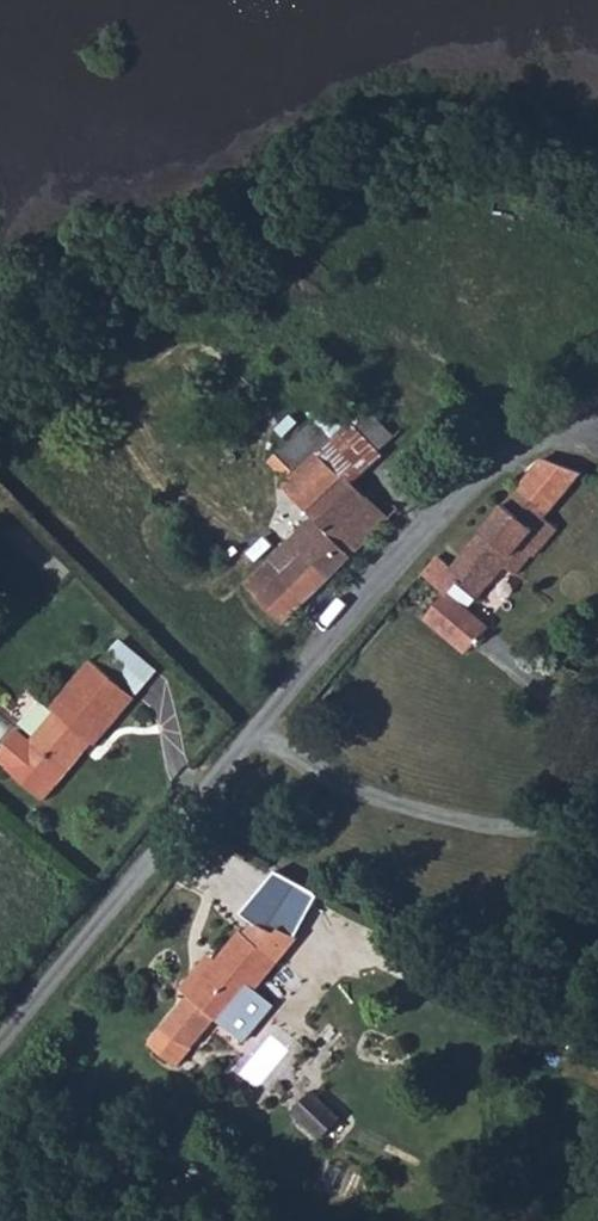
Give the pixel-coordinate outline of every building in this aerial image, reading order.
[(337,410),(318,427),(332,442),(320,453),(341,474),(345,473),(354,483),(381,457),(376,452),(353,427),(337,410)] [(353,427),(376,452),(394,437),(371,412),(353,427)] [(320,453),(332,442),(318,427),(314,423),(295,440),(312,460),(320,453)] [(295,440),(276,457),(294,476),(312,460),(295,440)] [(294,476),(289,481),(280,489),(310,521),(294,537),(306,549),(257,598),(256,599),(283,627),(349,562),(347,561),(388,521),(366,497),(354,483),(345,473),(341,474),(320,453),(312,460),(294,476)] [(289,481),(294,476),(276,457),(271,461),(289,481)] [(439,556),(424,575),(448,596),(428,620),(470,654),(492,627),(470,610),(506,566),(518,577),(535,555),(539,559),(561,533),(546,521),(582,476),(541,463),(454,569),(439,556)] [(306,549),(294,537),(245,586),(257,598),(306,549)] [(0,756),(0,760),(11,769),(9,771),(45,802),(93,745),(96,747),(135,700),(92,663),(53,710),(58,714),(33,743),(20,732),(0,756)] [(20,732),(21,731),(0,714),(0,756),(20,732)] [(273,880),(276,873),(246,909),(259,921),(280,932),(284,927),(298,935),(312,909),(276,889),(273,885),(273,880)] [(319,896),(276,873),(273,880),(273,885),(276,889),(312,909),(319,896)] [(249,932),(245,929),(164,1024),(180,1037),(194,1044),(217,1016),(245,1040),(276,1003),(258,988),(300,936),(298,935),(284,927),(280,932),(259,921),(249,932)] [(180,1037),(164,1024),(152,1037),(180,1061),(194,1044),(180,1037)] [(331,1138),(346,1116),(318,1096),(302,1118),(331,1138)]
